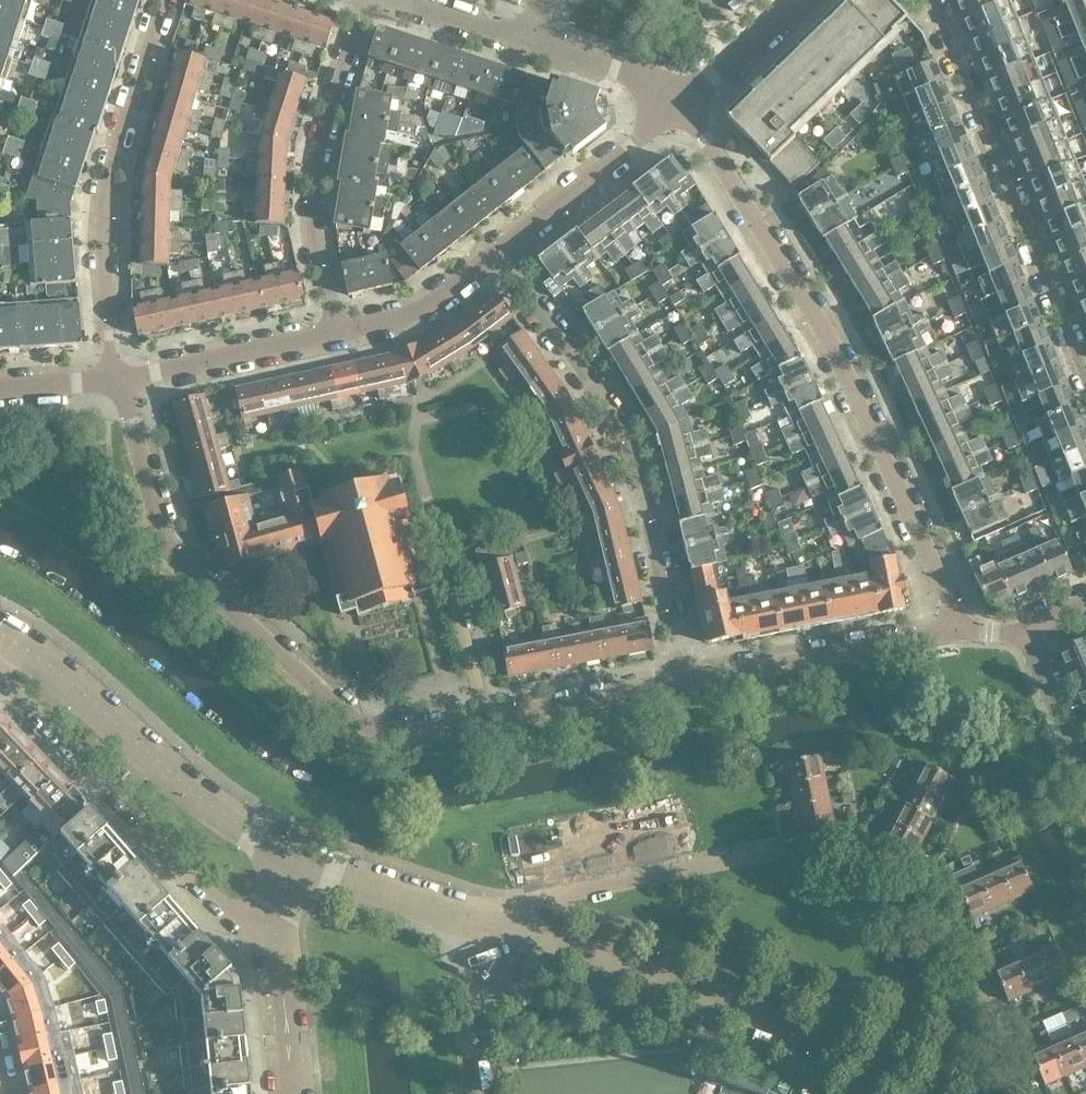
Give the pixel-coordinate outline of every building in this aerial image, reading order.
[(29,0),(0,0),(0,13),(26,21),(32,1),(29,0)] [(86,19),(130,33),(136,13),(93,0),(92,0),(86,19)] [(140,0),(93,0),(136,13),(140,0)] [(185,4),(189,6),(195,7),(191,18),(202,22),(206,11),(209,0),(186,0),(185,4)] [(206,11),(215,14),(211,25),(223,28),(232,0),(209,0),(206,11)] [(223,28),(232,31),(235,21),(246,24),(253,0),(232,0),(223,28)] [(246,24),(255,27),(252,38),(263,42),(275,3),(267,0),(253,0),(246,24)] [(900,23),(905,18),(906,17),(890,0),(844,0),(833,11),(807,36),(786,57),(760,82),(738,102),(730,110),(724,116),(769,162),(779,153),(785,148),(794,138),(792,137),(905,28),(900,23)] [(959,7),(963,17),(978,11),(988,7),(996,4),(999,3),(1002,1),(1005,0),(956,0),(959,7)] [(963,17),(964,19),(970,32),(972,38),(978,35),(997,28),(1004,25),(1015,20),(1019,19),(1016,12),(1011,0),(1005,0),(1002,1),(999,3),(996,4),(988,7),(978,11),(963,17)] [(1060,17),(1062,22),(1065,27),(1081,20),(1085,18),(1085,0),(1073,0),(1065,3),(1069,13),(1065,15),(1060,17)] [(275,3),(263,42),(272,44),(275,34),(286,37),(295,9),(275,3)] [(295,9),(286,37),(295,40),(291,51),(302,54),(305,44),(314,16),(295,9)] [(0,13),(0,34),(19,41),(26,21),(0,13)] [(56,19),(48,16),(45,25),(53,27),(56,19)] [(305,44),(302,54),(311,57),(315,47),(321,49),(321,48),(325,50),(334,22),(314,16),(305,44)] [(1065,27),(1067,32),(1069,36),(1073,34),(1077,33),(1079,38),(1082,44),(1085,42),(1085,18),(1081,20),(1065,27)] [(64,22),(56,19),(53,27),(61,30),(64,22)] [(86,19),(79,39),(123,52),(130,33),(86,19)] [(978,35),(972,38),(975,46),(980,58),(1001,49),(1012,45),(1025,40),(1025,39),(1027,39),(1023,29),(1019,19),(1015,20),(1004,25),(997,28),(978,35)] [(53,27),(45,25),(42,33),(50,36),(53,27)] [(61,30),(53,27),(50,36),(59,38),(61,30)] [(378,27),(369,57),(366,66),(371,67),(373,59),(385,63),(382,72),(387,73),(391,65),(401,34),(378,27)] [(19,41),(0,34),(0,56),(13,60),(19,41)] [(401,34),(391,65),(387,73),(392,75),(395,66),(406,70),(403,78),(408,80),(411,71),(421,41),(401,34)] [(54,51),(59,38),(50,36),(50,38),(46,48),(54,51)] [(79,39),(73,59),(117,72),(123,52),(79,39)] [(199,43),(187,39),(184,48),(196,52),(199,43)] [(1001,49),(980,58),(984,67),(988,78),(993,76),(1003,72),(1021,65),(1026,63),(1033,60),(1036,59),(1035,59),(1033,54),(1031,47),(1030,45),(1028,41),(1027,39),(1025,39),(1025,40),(1012,45),(1001,49)] [(421,41),(411,71),(408,80),(412,81),(415,73),(426,77),(424,85),(428,87),(431,78),(441,48),(421,41)] [(1077,57),(1079,61),(1082,67),(1085,65),(1085,42),(1082,44),(1083,49),(1085,54),(1082,55),(1077,57)] [(34,56),(42,58),(45,48),(37,45),(34,56)] [(213,58),(216,47),(207,45),(204,56),(213,58)] [(222,61),(225,50),(216,47),(213,58),(222,61)] [(441,48),(431,78),(428,87),(433,88),(436,80),(447,83),(445,92),(449,94),(452,85),(462,55),(441,48)] [(909,48),(900,51),(905,64),(914,61),(909,48)] [(257,62),(260,51),(251,49),(248,59),(257,62)] [(266,64),(269,53),(260,51),(257,62),(266,64)] [(905,64),(900,51),(891,55),(896,68),(905,64)] [(179,52),(173,72),(211,83),(214,73),(203,70),(206,59),(183,53),(179,52)] [(462,55),(452,85),(449,94),(454,95),(457,87),(468,90),(465,99),(470,100),(473,92),(483,62),(462,55)] [(0,56),(0,78),(6,80),(13,60),(0,56)] [(43,59),(34,56),(32,64),(40,67),(43,59)] [(51,62),(43,59),(40,67),(48,70),(51,62)] [(73,59),(66,78),(110,92),(117,72),(73,59)] [(993,76),(988,78),(993,90),(996,98),(1012,91),(1015,90),(1029,85),(1039,81),(1044,78),(1039,66),(1036,59),(1033,60),(1026,63),(1021,65),(1003,72),(993,76)] [(259,64),(248,60),(245,69),(257,73),(259,64)] [(905,72),(909,83),(894,89),(895,91),(891,92),(890,89),(880,93),(885,105),(914,93),(942,81),(934,60),(905,72)] [(483,62),(473,92),(470,100),(475,102),(478,94),(489,97),(486,105),(491,107),(494,99),(504,69),(483,62)] [(40,67),(32,64),(29,72),(37,75),(40,67)] [(292,69),(291,75),(302,78),(306,67),(294,64),(292,69)] [(48,70),(40,67),(37,75),(45,78),(48,70)] [(276,82),(272,91),(299,100),(306,80),(302,79),(302,78),(291,75),(285,73),(268,67),(264,78),(276,82)] [(504,69),(494,99),(491,107),(496,109),(499,100),(509,104),(506,112),(511,113),(514,105),(515,106),(523,79),(524,75),(504,69)] [(173,72),(167,92),(194,100),(197,90),(208,93),(211,83),(173,72)] [(238,80),(227,77),(224,86),(235,89),(238,80)] [(514,118),(517,135),(517,137),(545,172),(602,127),(600,125),(606,120),(603,103),(596,101),(596,99),(528,77),(514,118)] [(66,78),(60,98),(104,111),(110,92),(66,78)] [(1012,91),(996,98),(1000,108),(1004,118),(1014,113),(1019,112),(1029,108),(1037,104),(1043,102),(1052,99),(1047,88),(1044,78),(1039,81),(1029,85),(1015,90),(1012,91)] [(942,81),(914,93),(885,105),(889,117),(899,114),(897,110),(918,103),(922,114),(951,102),(942,81)] [(402,97),(403,86),(385,84),(384,95),(402,97)] [(235,89),(224,86),(222,95),(233,98),(235,89)] [(417,90),(404,88),(402,98),(415,99),(417,90)] [(2,90),(0,97),(0,100),(10,103),(12,104),(15,94),(2,90)] [(247,93),(236,90),(234,99),(244,102),(247,93)] [(258,97),(254,108),(293,120),(299,100),(272,91),(269,101),(258,97)] [(194,100),(167,92),(161,112),(199,123),(202,113),(192,110),(194,100)] [(400,113),(390,111),(392,97),(363,92),(362,95),(356,93),(352,115),(398,123),(400,113)] [(30,98),(22,95),(19,104),(27,106),(30,98)] [(38,101),(30,98),(27,106),(35,109),(38,101)] [(52,116),(52,117),(97,131),(104,111),(60,98),(54,117),(52,116)] [(244,102),(234,99),(231,108),(242,111),(244,102)] [(1014,113),(1004,118),(1008,127),(1013,138),(1025,133),(1026,133),(1039,128),(1045,125),(1051,123),(1060,119),(1057,110),(1052,99),(1043,102),(1037,104),(1029,108),(1019,112),(1014,113)] [(863,102),(856,108),(866,118),(872,112),(863,102)] [(902,144),(959,121),(951,102),(922,114),(926,124),(908,131),(907,129),(897,133),(902,144)] [(27,106),(19,104),(16,112),(24,115),(27,106)] [(35,109),(27,106),(24,115),(33,118),(35,109)] [(293,120),(254,108),(251,118),(263,122),(258,136),(287,138),(293,120)] [(866,118),(856,108),(849,115),(859,125),(866,118)] [(434,127),(440,113),(429,109),(426,118),(429,125),(434,127)] [(508,122),(511,113),(506,112),(505,111),(502,120),(508,122)] [(197,133),(199,123),(161,112),(155,132),(183,140),(186,130),(197,133)] [(891,118),(894,125),(906,120),(903,113),(891,118)] [(424,127),(421,116),(410,114),(408,125),(424,127)] [(352,115),(349,134),(369,136),(396,140),(397,135),(397,133),(427,137),(424,127),(408,125),(398,123),(352,115)] [(482,129),(486,120),(475,116),(469,131),(474,133),(482,129)] [(52,117),(45,137),(89,150),(95,132),(97,132),(97,131),(52,117)] [(882,117),(872,122),(875,130),(886,125),(882,117)] [(228,121),(217,118),(215,127),(226,130),(228,121)] [(1025,133),(1013,138),(1015,144),(1020,157),(1020,158),(1041,150),(1057,144),(1058,143),(1069,139),(1065,129),(1060,119),(1051,123),(1045,125),(1039,128),(1026,133),(1025,133)] [(909,127),(906,120),(894,125),(897,132),(909,127)] [(934,143),(938,153),(967,142),(959,121),(902,144),(906,157),(915,153),(914,150),(918,148),(918,149),(934,143)] [(460,127),(447,122),(443,132),(455,136),(460,127)] [(226,130),(215,127),(212,136),(223,139),(226,130)] [(846,137),(836,127),(829,134),(839,144),(846,137)] [(180,150),(183,140),(155,132),(149,152),(188,164),(191,153),(180,150)] [(16,136),(8,133),(5,141),(14,144),(16,136)] [(345,134),(341,158),(377,164),(388,166),(390,155),(379,154),(381,145),(384,146),(395,146),(396,140),(369,136),(349,134),(345,134)] [(839,144),(829,134),(822,141),(832,151),(839,144)] [(25,139),(16,136),(14,144),(22,147),(25,139)] [(246,148),(245,159),(286,161),(287,138),(258,136),(257,149),(246,148)] [(45,137),(39,156),(82,170),(89,150),(45,137)] [(819,164),(812,157),(806,151),(800,145),(794,138),(785,148),(779,153),(769,162),(775,169),(782,175),(786,180),(787,182),(792,189),(804,178),(809,173),(819,164)] [(1041,150),(1020,158),(1025,170),(1028,179),(1040,174),(1042,174),(1062,166),(1077,159),(1072,148),(1069,139),(1058,143),(1057,144),(1041,150)] [(14,144),(5,141),(2,150),(11,153),(14,144)] [(499,156),(505,163),(525,188),(542,174),(522,149),(522,150),(516,142),(512,146),(517,153),(508,160),(503,153),(499,156)] [(938,153),(926,158),(935,178),(975,161),(967,142),(938,153)] [(477,151),(471,156),(482,170),(488,177),(507,202),(525,188),(505,163),(499,156),(489,143),(485,146),(500,167),(491,174),(486,167),(488,165),(477,151)] [(22,147),(14,144),(11,153),(19,155),(22,147)] [(442,146),(436,150),(446,161),(451,156),(442,146)] [(232,149),(221,148),(220,157),(231,158),(232,149)] [(446,162),(434,149),(430,157),(439,168),(446,162)] [(149,152),(140,179),(171,180),(174,170),(185,174),(188,164),(149,152)] [(39,156),(32,176),(74,190),(74,189),(76,189),(82,170),(39,156)] [(901,156),(890,160),(893,169),(904,164),(901,156)] [(231,158),(220,157),(219,166),(230,167),(231,158)] [(670,157),(651,172),(681,210),(684,216),(691,211),(688,205),(681,196),(695,184),(690,175),(686,177),(670,157)] [(16,168),(19,161),(11,158),(9,166),(16,168)] [(341,158),(338,180),(377,186),(377,183),(374,183),(376,174),(386,176),(388,166),(377,164),(341,158)] [(397,167),(407,169),(409,160),(398,158),(397,167)] [(218,161),(207,159),(206,168),(217,170),(218,161)] [(286,161),(245,159),(245,170),(256,171),(256,181),(285,182),(286,161)] [(1040,174),(1028,179),(1033,190),(1037,199),(1043,197),(1048,194),(1070,185),(1074,184),(1078,182),(1085,179),(1082,171),(1077,159),(1062,166),(1042,174),(1040,174)] [(984,182),(975,161),(935,178),(943,199),(955,194),(984,182)] [(904,164),(893,169),(897,177),(907,172),(904,164)] [(397,167),(395,177),(413,179),(414,170),(407,169),(397,167)] [(217,170),(206,168),(205,178),(216,179),(217,170)] [(483,180),(474,188),(470,190),(490,215),(507,202),(488,177),(482,170),(477,173),(483,180)] [(681,210),(651,172),(632,187),(633,189),(655,216),(666,207),(673,216),(681,210)] [(74,190),(32,176),(25,199),(36,200),(69,204),(74,190)] [(797,198),(810,218),(847,195),(843,188),(840,190),(831,176),(797,198)] [(140,179),(140,201),(182,201),(182,191),(171,190),(171,180),(140,179)] [(1037,199),(1041,210),(1045,220),(1051,217),(1078,206),(1083,204),(1085,203),(1085,181),(1085,179),(1078,182),(1074,184),(1070,185),(1048,194),(1043,197),(1037,199)] [(377,186),(338,180),(336,191),(340,191),(338,202),(373,207),(384,209),(386,199),(375,197),(377,186)] [(244,190),(243,201),(284,203),(285,182),(256,181),(255,191),(244,190)] [(926,182),(918,185),(921,193),(929,190),(926,182)] [(947,221),(948,221),(992,203),(984,182),(955,194),(943,199),(939,200),(947,221)] [(2,183),(0,190),(0,192),(8,194),(10,186),(2,183)] [(447,197),(453,204),(473,229),(490,215),(470,190),(465,183),(460,187),(466,194),(456,202),(450,194),(447,197)] [(430,210),(436,218),(455,243),(473,229),(453,204),(447,197),(440,189),(436,192),(443,200),(449,208),(439,215),(433,208),(430,210)] [(205,190),(204,199),(215,200),(216,190),(205,190)] [(654,216),(633,190),(614,203),(635,230),(644,224),(653,234),(663,227),(654,216)] [(228,191),(217,191),(216,200),(227,200),(228,191)] [(822,239),(824,238),(854,220),(856,218),(849,204),(851,203),(847,195),(810,218),(822,239)] [(215,209),(215,200),(204,199),(204,208),(215,209)] [(413,224),(419,231),(438,257),(455,243),(436,218),(421,199),(417,202),(431,221),(422,229),(405,205),(401,213),(411,226),(413,224)] [(918,199),(907,204),(910,212),(921,208),(918,199)] [(69,204),(36,200),(38,222),(70,219),(69,204)] [(227,200),(216,200),(216,209),(227,210),(227,200)] [(140,201),(140,222),(170,222),(170,212),(182,212),(182,201),(140,201)] [(284,203),(243,201),(243,211),(254,212),(254,224),(260,224),(277,224),(278,223),(283,223),(284,203)] [(338,202),(335,223),(340,225),(340,227),(370,232),(370,230),(380,232),(382,219),(384,209),(373,207),(338,202)] [(401,212),(405,204),(394,202),(393,210),(401,212)] [(614,203),(596,217),(625,255),(632,263),(639,258),(633,251),(635,247),(627,236),(635,230),(614,203)] [(693,227),(713,214),(706,203),(685,216),(693,227)] [(992,203),(948,221),(952,230),(967,224),(972,235),(1000,222),(992,203)] [(1045,220),(1049,229),(1051,235),(1053,239),(1085,226),(1085,203),(1083,204),(1078,206),(1051,217),(1045,220)] [(921,208),(910,212),(913,220),(924,216),(921,208)] [(930,214),(934,225),(945,221),(940,209),(930,214)] [(401,212),(393,210),(391,219),(382,237),(388,238),(401,212)] [(693,227),(684,232),(681,234),(690,247),(681,254),(685,260),(699,252),(708,247),(726,235),(714,214),(693,227)] [(684,232),(693,227),(685,216),(677,221),(684,232)] [(577,231),(591,249),(598,259),(606,253),(614,263),(625,255),(596,217),(577,231)] [(25,223),(26,234),(27,244),(72,240),(70,219),(38,222),(25,223)] [(216,220),(217,230),(232,230),(231,219),(216,220)] [(854,220),(824,238),(836,258),(878,232),(870,221),(859,228),(854,220)] [(945,221),(934,225),(939,237),(949,233),(945,221)] [(140,222),(140,243),(181,243),(181,233),(170,232),(170,222),(140,222)] [(976,245),(960,251),(957,253),(956,251),(946,254),(950,266),(960,262),(964,261),(1009,243),(1000,222),(972,235),(976,245)] [(269,224),(260,224),(259,236),(268,237),(269,224)] [(277,224),(269,224),(268,237),(277,237),(277,224)] [(395,239),(400,246),(414,264),(419,271),(420,270),(421,270),(438,257),(419,231),(413,224),(412,225),(408,228),(414,235),(405,243),(399,236),(395,239)] [(0,227),(0,228),(1,236),(9,235),(9,226),(0,227)] [(1053,239),(1057,250),(1061,259),(1085,249),(1085,226),(1053,239)] [(576,229),(557,244),(586,282),(593,277),(586,268),(598,259),(591,249),(577,231),(576,229)] [(219,231),(208,231),(209,241),(220,240),(219,231)] [(878,232),(836,258),(849,278),(869,265),(878,260),(873,250),(885,244),(878,232)] [(664,249),(673,241),(668,233),(658,241),(664,249)] [(9,235),(1,236),(1,245),(10,244),(9,235)] [(726,235),(708,247),(699,252),(685,260),(691,268),(699,262),(707,274),(717,269),(737,257),(739,255),(726,235)] [(361,251),(363,260),(370,291),(392,286),(392,285),(393,285),(391,277),(386,254),(385,254),(384,247),(388,247),(389,238),(388,238),(376,236),(378,246),(380,256),(368,258),(366,250),(361,251)] [(72,240),(27,244),(27,245),(29,264),(74,261),(72,240)] [(220,240),(209,241),(209,250),(220,249),(220,240)] [(150,264),(160,264),(169,264),(170,254),(181,254),(181,243),(140,243),(139,264),(150,264)] [(1009,243),(964,261),(968,271),(984,264),(988,274),(1017,262),(1009,243)] [(538,259),(553,279),(560,288),(572,279),(580,288),(586,282),(557,244),(538,259)] [(936,244),(925,248),(928,256),(939,252),(936,244)] [(1061,259),(1065,269),(1069,279),(1085,273),(1085,272),(1085,249),(1061,259)] [(340,255),(341,265),(348,296),(370,291),(363,260),(361,251),(356,252),(358,261),(347,263),(344,254),(340,255)] [(939,252),(928,256),(931,264),(942,260),(939,252)] [(717,269),(707,275),(696,281),(703,293),(715,286),(720,295),(729,289),(749,277),(737,257),(717,269)] [(196,269),(194,259),(185,261),(187,271),(196,269)] [(646,270),(640,260),(633,265),(639,275),(646,270)] [(869,265),(849,278),(861,298),(902,272),(895,261),(884,268),(878,260),(869,265)] [(74,261),(29,264),(31,285),(45,284),(76,282),(74,261)] [(187,271),(185,261),(177,262),(179,272),(187,271)] [(285,261),(274,264),(282,303),(304,298),(298,270),(287,272),(285,261)] [(976,292),(978,294),(973,296),(971,291),(963,294),(968,306),(980,301),(1024,282),(1017,262),(988,274),(992,285),(976,292)] [(663,263),(653,269),(657,277),(668,270),(663,263)] [(160,277),(160,264),(150,264),(139,264),(132,267),(132,268),(132,276),(140,276),(140,277),(160,277)] [(266,277),(256,279),(262,307),(282,303),(274,264),(263,266),(266,277)] [(414,264),(391,277),(393,285),(407,281),(419,271),(414,264)] [(639,275),(633,265),(626,269),(632,279),(639,275)] [(12,267),(3,267),(4,276),(13,275),(12,267)] [(243,270),(232,273),(241,312),(262,307),(256,279),(245,282),(243,270)] [(668,270),(657,277),(662,284),(672,277),(668,270)] [(902,272),(861,298),(873,318),(894,304),(903,299),(898,291),(909,284),(902,272)] [(1069,279),(1074,291),(1078,300),(1081,298),(1085,296),(1085,272),(1085,273),(1069,279)] [(225,286),(214,288),(220,316),(241,312),(232,273),(222,275),(225,286)] [(729,289),(720,295),(725,304),(714,310),(721,322),(762,297),(749,277),(729,289)] [(202,279),(191,282),(200,321),(220,316),(214,288),(204,291),(202,279)] [(659,281),(649,288),(653,295),(664,289),(659,281)] [(183,295),(173,298),(179,326),(200,321),(191,282),(181,284),(183,295)] [(1024,282),(980,301),(968,306),(972,318),(985,314),(984,311),(1000,305),(1004,314),(1032,302),(1024,282)] [(66,283),(57,284),(58,293),(66,292),(66,283)] [(57,284),(46,285),(47,296),(58,295),(58,293),(57,284)] [(605,295),(599,285),(592,289),(598,300),(605,295)] [(36,286),(27,286),(28,295),(37,294),(36,286)] [(160,288),(150,291),(158,330),(179,326),(173,298),(163,300),(160,288)] [(598,300),(592,289),(585,294),(591,304),(598,300)] [(664,289),(653,295),(658,302),(668,296),(664,289)] [(684,297),(680,290),(669,296),(674,304),(684,297)] [(142,304),(132,307),(137,335),(158,330),(150,291),(139,293),(142,304)] [(591,304),(583,310),(595,331),(636,306),(631,299),(621,304),(614,291),(604,297),(591,304)] [(494,292),(474,307),(499,341),(505,336),(498,327),(512,317),(494,292)] [(1078,300),(1081,307),(1084,315),(1085,320),(1085,296),(1081,298),(1078,300)] [(762,297),(721,322),(728,333),(740,326),(744,333),(773,315),(762,297)] [(957,297),(946,302),(949,310),(960,306),(957,297)] [(894,304),(873,318),(872,319),(882,342),(926,320),(922,313),(912,317),(904,299),(903,299),(894,304)] [(78,300),(57,301),(61,346),(82,345),(80,317),(79,317),(78,300)] [(57,301),(37,302),(40,348),(61,346),(57,301)] [(37,302),(16,304),(20,349),(20,350),(40,348),(37,302)] [(1009,326),(993,332),(988,331),(979,335),(984,346),(997,341),(1041,324),(1032,302),(1004,314),(1009,326)] [(0,305),(0,351),(20,349),(16,304),(0,305)] [(636,306),(595,331),(606,347),(605,348),(607,352),(609,351),(638,333),(630,319),(640,314),(636,306)] [(960,306),(949,310),(953,318),(963,314),(960,306)] [(474,307),(455,322),(471,347),(478,342),(486,336),(494,345),(499,341),(474,307)] [(928,319),(934,331),(950,324),(945,312),(928,319)] [(773,315),(744,333),(745,334),(733,341),(741,353),(752,346),(757,355),(787,337),(773,315)] [(926,320),(882,342),(892,363),(894,363),(916,352),(926,347),(919,333),(930,328),(926,320)] [(455,322),(433,335),(450,361),(457,370),(463,366),(457,356),(471,347),(455,322)] [(684,322),(674,329),(678,336),(688,330),(684,322)] [(700,324),(690,330),(694,338),(705,331),(700,324)] [(1041,324),(997,341),(984,346),(989,359),(1000,354),(999,353),(1017,345),(1021,355),(1049,343),(1041,324)] [(688,330),(678,336),(683,343),(693,337),(688,330)] [(498,370),(503,376),(538,352),(523,331),(498,350),(508,363),(498,370)] [(705,331),(694,338),(699,345),(709,339),(705,331)] [(638,333),(609,351),(621,371),(662,347),(655,335),(643,342),(638,333)] [(419,344),(411,347),(408,349),(420,379),(433,373),(450,361),(433,335),(419,344)] [(787,337),(757,355),(761,362),(750,369),(758,381),(769,375),(802,357),(802,356),(799,357),(787,337)] [(975,341),(965,346),(968,354),(978,350),(975,341)] [(1000,386),(1013,381),(1057,363),(1049,343),(1021,355),(1025,366),(1009,372),(1008,373),(1006,374),(1005,372),(996,375),(1000,386)] [(662,347),(621,371),(633,391),(662,373),(657,364),(669,358),(662,347)] [(916,352),(894,363),(904,384),(947,363),(942,351),(930,357),(926,347),(916,352)] [(398,353),(378,357),(385,388),(406,383),(420,379),(408,349),(404,350),(398,353)] [(978,350),(968,354),(971,362),(982,358),(978,350)] [(538,352),(503,376),(507,382),(516,376),(527,390),(552,373),(538,352)] [(378,357),(354,362),(361,393),(377,389),(379,400),(387,398),(385,388),(378,357)] [(764,391),(767,399),(812,379),(802,357),(769,375),(774,386),(764,391)] [(354,362),(331,367),(340,409),(347,407),(345,396),(361,393),(354,362)] [(709,363),(698,369),(703,376),(713,370),(709,363)] [(947,363),(904,384),(913,406),(935,394),(945,390),(940,381),(953,376),(947,363)] [(1057,363),(1013,381),(1010,383),(1000,387),(1002,392),(1005,400),(1015,396),(1013,392),(1017,390),(1018,392),(1033,386),(1037,395),(1065,383),(1057,363)] [(725,365),(715,371),(719,378),(730,372),(725,365)] [(331,367),(307,373),(314,403),(330,400),(333,411),(340,409),(331,367)] [(713,370),(703,376),(707,384),(718,377),(713,370)] [(730,372),(719,378),(724,386),(734,379),(730,372)] [(307,373),(283,378),(293,419),(300,418),(298,407),(314,403),(307,373)] [(552,373),(527,390),(535,402),(526,408),(528,412),(567,394),(552,373)] [(662,373),(633,391),(645,411),(686,387),(679,375),(668,382),(662,373)] [(283,378),(260,383),(267,413),(283,410),(286,421),(293,419),(283,378)] [(812,379),(767,399),(771,407),(782,402),(788,416),(798,412),(799,412),(822,401),(812,379)] [(260,383),(236,389),(243,419),(245,429),(253,428),(251,417),(267,413),(260,383)] [(1017,427),(1029,422),(1074,404),(1065,383),(1037,395),(1042,406),(1025,413),(1026,415),(1023,416),(1022,412),(1012,416),(1017,427)] [(993,385),(983,389),(986,397),(997,393),(993,385)] [(686,387),(645,411),(657,431),(689,418),(681,405),(693,398),(686,387)] [(935,394),(913,406),(923,427),(967,406),(961,393),(949,399),(945,390),(935,394)] [(237,393),(229,395),(232,408),(240,407),(237,393)] [(997,393),(986,397),(989,405),(1000,401),(997,393)] [(567,394),(528,412),(532,419),(542,414),(549,429),(577,416),(567,394)] [(204,396),(174,404),(180,427),(211,419),(204,396)] [(744,401),(733,406),(736,414),(747,409),(744,401)] [(799,412),(798,412),(788,416),(792,426),(781,431),(786,443),(830,423),(820,402),(799,412)] [(1074,404),(1029,422),(1034,432),(1050,426),(1054,435),(1082,424),(1074,404)] [(967,406),(923,427),(933,448),(955,437),(965,433),(960,424),(973,418),(967,406)] [(747,409),(736,414),(739,421),(750,417),(747,409)] [(577,416),(549,429),(556,444),(546,449),(549,456),(559,451),(587,438),(577,416)] [(689,418),(657,431),(663,453),(709,442),(706,429),(693,433),(689,418)] [(211,419),(180,427),(187,451),(217,442),(227,439),(225,432),(215,435),(211,419)] [(740,423),(728,428),(731,436),(743,431),(740,423)] [(830,423),(786,443),(792,455),(804,450),(808,459),(840,445),(830,423)] [(1026,424),(1017,428),(1022,440),(1031,436),(1026,424)] [(1046,462),(1085,445),(1085,434),(1082,424),(1054,435),(1058,446),(1042,453),(1046,462)] [(1011,429),(1000,433),(1003,442),(1014,437),(1011,429)] [(743,431),(731,436),(734,443),(746,439),(743,431)] [(955,437),(933,448),(943,470),(986,449),(981,437),(969,442),(965,433),(955,437)] [(1014,437),(1003,442),(1006,450),(1017,445),(1014,437)] [(587,438),(559,451),(567,468),(557,472),(559,478),(598,461),(587,438)] [(217,442),(187,451),(193,474),(224,465),(219,449),(229,447),(227,439),(217,442)] [(709,442),(663,453),(669,476),(702,468),(699,459),(712,455),(709,442)] [(840,445),(808,459),(813,468),(801,474),(806,486),(850,466),(840,445)] [(1046,462),(1046,463),(1034,468),(1039,481),(1048,477),(1046,473),(1050,472),(1050,473),(1066,466),(1070,476),(1085,470),(1085,445),(1046,462)] [(761,446),(750,450),(753,458),(764,454),(761,446)] [(986,449),(943,470),(952,490),(978,479),(984,475),(980,466),(992,461),(986,449)] [(764,454),(753,458),(756,466),(767,462),(764,454)] [(598,461),(559,478),(562,484),(572,480),(580,496),(608,483),(598,461)] [(224,465),(193,474),(199,497),(230,489),(241,486),(238,478),(228,481),(224,465)] [(850,466),(806,486),(811,498),(823,493),(828,502),(859,486),(850,466)] [(223,548),(226,560),(233,567),(234,565),(242,563),(244,569),(243,570),(244,572),(256,568),(253,560),(262,557),(319,542),(310,505),(312,504),(310,498),(302,468),(274,476),(284,514),(253,521),(245,496),(201,508),(211,542),(215,541),(217,546),(216,548),(217,549),(218,550),(223,548)] [(702,468),(669,476),(675,499),(721,488),(717,475),(705,478),(702,468)] [(756,469),(745,473),(748,481),(759,477),(756,469)] [(1059,495),(1056,496),(1055,493),(1045,497),(1050,508),(1063,503),(1085,494),(1085,470),(1070,476),(1075,487),(1059,494),(1059,495)] [(978,479),(952,490),(950,491),(961,513),(1000,495),(997,488),(994,488),(987,473),(984,475),(978,479)] [(1030,473),(1019,477),(1022,486),(1033,481),(1030,473)] [(395,475),(318,496),(310,498),(312,504),(310,505),(319,542),(320,542),(322,542),(324,550),(322,551),(323,554),(325,553),(327,562),(325,562),(326,566),(328,565),(330,573),(328,574),(329,577),(331,576),(333,584),(331,585),(332,588),(334,588),(336,596),(335,596),(340,614),(355,610),(356,615),(369,611),(369,610),(400,602),(400,603),(413,599),(412,594),(428,590),(423,572),(421,573),(419,565),(421,564),(420,562),(418,562),(416,553),(417,553),(416,549),(415,550),(413,542),(414,541),(413,538),(412,538),(410,530),(411,530),(410,527),(408,527),(407,519),(408,518),(398,481),(396,481),(395,475)] [(759,477),(748,481),(751,489),(762,485),(759,477)] [(1033,481),(1022,486),(1025,493),(1036,489),(1033,481)] [(576,514),(577,519),(618,505),(608,483),(580,496),(586,509),(576,514)] [(823,520),(827,529),(871,508),(861,486),(859,486),(828,502),(834,516),(823,520)] [(721,488),(675,499),(681,522),(714,514),(711,504),(724,501),(721,488)] [(778,490),(766,494),(769,502),(781,498),(778,490)] [(1063,503),(1050,509),(1055,521),(1064,517),(1063,513),(1066,512),(1067,513),(1083,507),(1085,515),(1085,494),(1063,503)] [(1000,495),(961,513),(971,536),(998,523),(1008,519),(1001,504),(1004,503),(1000,495)] [(781,498),(769,502),(773,510),(784,506),(781,498)] [(618,505),(577,519),(579,525),(590,522),(594,536),(624,529),(618,505)] [(871,508),(827,529),(831,537),(841,532),(848,546),(859,541),(881,530),(871,508)] [(714,514),(681,522),(679,523),(685,546),(732,535),(730,526),(718,529),(714,514)] [(774,515),(763,519),(766,527),(777,523),(774,515)] [(777,523),(766,527),(769,535),(780,531),(777,523)] [(1033,541),(1036,550),(1038,549),(1052,582),(1072,573),(1065,557),(1058,540),(1048,544),(1040,524),(1028,528),(1033,541)] [(624,529),(594,536),(598,554),(587,557),(589,563),(629,553),(624,529)] [(881,530),(859,541),(869,562),(893,557),(881,531),(881,530)] [(1079,544),(1085,541),(1085,530),(1075,534),(1079,544)] [(794,533),(782,538),(786,546),(797,541),(794,533)] [(1019,534),(1009,538),(1032,590),(1052,582),(1038,549),(1036,550),(1028,553),(1025,544),(1024,544),(1019,534)] [(732,535),(685,546),(691,570),(716,564),(727,561),(723,545),(734,543),(732,535)] [(996,562),(995,562),(1012,599),(1032,590),(1009,538),(1000,542),(1004,553),(1003,554),(1006,562),(998,566),(996,562)] [(508,541),(475,550),(480,567),(481,567),(488,591),(518,583),(513,566),(511,558),(512,557),(508,541)] [(797,541),(786,546),(789,554),(800,549),(797,541)] [(836,580),(824,583),(832,624),(857,619),(849,578),(848,570),(852,569),(850,558),(845,559),(843,548),(832,553),(836,580)] [(525,552),(515,555),(517,565),(528,562),(525,552)] [(629,553),(589,563),(590,571),(601,569),(605,584),(635,577),(629,553)] [(893,557),(869,562),(871,574),(873,573),(881,614),(904,610),(903,607),(909,606),(903,577),(899,578),(895,557),(893,557)] [(968,561),(973,572),(972,572),(989,609),(1012,599),(995,562),(983,567),(979,557),(968,561)] [(716,564),(691,570),(708,635),(709,643),(732,639),(725,601),(728,601),(726,592),(723,593),(716,564)] [(797,568),(800,587),(808,628),(832,624),(824,583),(808,586),(804,566),(797,568)] [(735,568),(738,580),(746,578),(744,567),(735,568)] [(788,589),(775,592),(783,633),(808,628),(800,587),(796,568),(787,570),(789,580),(787,581),(788,589)] [(871,574),(849,578),(857,619),(881,614),(873,573),(871,574)] [(635,577),(605,584),(609,600),(598,603),(600,611),(641,601),(635,577)] [(746,578),(748,590),(757,588),(754,577),(746,578)] [(748,590),(746,578),(738,580),(740,592),(748,590)] [(518,583),(488,591),(494,614),(524,607),(524,606),(535,603),(533,595),(522,599),(518,583)] [(783,633),(775,592),(750,597),(758,638),(783,633)] [(725,601),(732,639),(732,643),(758,638),(750,597),(728,601),(725,601)] [(631,605),(620,607),(622,614),(632,611),(631,605)] [(504,612),(506,618),(515,616),(513,610),(504,612)] [(603,615),(596,617),(604,658),(627,653),(622,624),(606,627),(603,615)] [(573,628),(574,632),(580,663),(604,658),(596,617),(588,618),(591,629),(579,631),(578,627),(573,628)] [(646,619),(622,624),(627,653),(651,649),(646,619)] [(556,624),(548,626),(556,667),(580,663),(574,632),(559,635),(556,624)] [(544,638),(527,641),(532,672),(556,667),(548,626),(541,627),(544,638)] [(1085,661),(1085,638),(1059,649),(1067,669),(1085,661)] [(527,641),(502,646),(508,676),(532,672),(527,641)] [(1067,669),(1075,689),(1085,684),(1085,661),(1067,669)] [(1075,689),(1084,709),(1085,708),(1085,684),(1075,689)] [(25,741),(7,722),(0,728),(0,764),(25,741)] [(44,760),(25,741),(0,764),(0,774),(4,777),(0,781),(0,799),(13,788),(44,760)] [(844,752),(832,755),(834,762),(845,760),(844,752)] [(819,756),(785,763),(790,785),(824,778),(819,756)] [(895,758),(891,766),(899,770),(903,763),(895,758)] [(44,760),(13,788),(0,799),(0,817),(22,797),(28,803),(26,804),(27,806),(60,777),(44,760)] [(923,762),(912,783),(943,799),(953,778),(923,762)] [(847,773),(836,775),(837,782),(849,780),(847,773)] [(27,806),(22,811),(38,828),(44,823),(46,825),(62,809),(61,807),(76,794),(60,777),(27,806)] [(824,778),(790,785),(795,806),(828,799),(824,778)] [(912,783),(902,803),(932,819),(943,799),(912,783)] [(890,791),(888,795),(895,799),(898,796),(890,791)] [(1,862),(13,875),(86,804),(76,794),(61,807),(62,809),(46,825),(44,823),(38,828),(1,862)] [(852,794),(841,796),(842,803),(854,801),(852,794)] [(828,799),(795,806),(800,828),(833,821),(828,799)] [(879,802),(875,808),(883,813),(887,806),(879,802)] [(902,803),(891,822),(922,838),(932,819),(902,803)] [(122,845),(90,808),(39,853),(72,889),(122,845)] [(871,812),(867,820),(878,825),(882,817),(871,812)] [(891,822),(881,842),(912,857),(922,838),(891,822)] [(2,860),(12,851),(0,837),(0,858),(2,860)] [(997,842),(989,845),(994,856),(1001,853),(997,842)] [(153,880),(122,845),(72,889),(103,924),(153,880)] [(976,850),(969,853),(974,864),(981,861),(976,850)] [(968,854),(961,857),(966,868),(973,864),(968,854)] [(1019,858),(997,868),(1011,899),(1033,889),(1019,858)] [(997,868),(978,876),(991,908),(1011,899),(997,868)] [(19,870),(13,876),(31,898),(48,920),(110,998),(131,1093),(145,1093),(122,989),(19,870)] [(0,877),(0,885),(4,890),(12,885),(4,874),(0,877)] [(978,876),(957,886),(971,917),(991,908),(978,876)] [(184,916),(153,880),(103,924),(133,960),(153,942),(184,916)] [(29,900),(22,906),(30,916),(37,910),(29,900)] [(37,910),(30,916),(38,927),(46,921),(37,910)] [(184,916),(153,942),(133,960),(166,996),(170,992),(186,979),(209,959),(216,953),(184,916)] [(10,934),(0,921),(0,943),(10,934)] [(1033,926),(1025,929),(1030,940),(1038,936),(1033,926)] [(0,943),(0,974),(26,954),(10,934),(0,943)] [(1012,935),(1004,938),(1009,949),(1017,946),(1012,935)] [(1004,938),(996,942),(1001,953),(1009,949),(1004,938)] [(1055,942),(1034,951),(1048,983),(1069,973),(1055,942)] [(58,943),(51,949),(59,959),(67,953),(58,943)] [(1034,951),(1014,959),(1028,991),(1048,983),(1034,951)] [(67,953),(59,959),(68,970),(75,964),(67,953)] [(216,953),(186,979),(170,992),(174,996),(177,1023),(243,1016),(240,990),(238,979),(216,953)] [(0,974),(0,993),(5,999),(5,1000),(41,973),(26,954),(0,974)] [(1014,959),(994,968),(1008,1000),(1028,991),(1014,959)] [(41,973),(5,1000),(12,1019),(55,1010),(54,1007),(45,978),(41,973)] [(135,1019),(147,1009),(131,990),(127,993),(135,1019)] [(104,1000),(95,1002),(98,1015),(107,1013),(104,1000)] [(1069,1010),(1062,1013),(1066,1024),(1073,1021),(1079,1018),(1074,1008),(1069,1010)] [(55,1010),(12,1019),(17,1043),(60,1034),(55,1010)] [(248,1062),(243,1016),(177,1023),(182,1069),(248,1062)] [(1049,1019),(1042,1022),(1047,1032),(1054,1029),(1049,1019)] [(1042,1022),(1035,1025),(1039,1035),(1046,1032),(1042,1022)] [(1047,1032),(1046,1032),(1051,1044),(1065,1075),(1084,1066),(1071,1035),(1066,1024),(1054,1029),(1047,1032)] [(1071,1035),(1084,1066),(1085,1065),(1085,1028),(1071,1035)] [(111,1033),(102,1035),(105,1048),(114,1046),(111,1033)] [(60,1034),(17,1043),(23,1068),(66,1058),(60,1034)] [(1051,1044),(1030,1053),(1044,1084),(1065,1075),(1051,1044)] [(114,1046),(105,1048),(108,1061),(117,1059),(114,1046)] [(66,1058),(23,1068),(28,1091),(72,1082),(66,1058)] [(182,1069),(185,1093),(251,1093),(248,1062),(182,1069)] [(718,1093),(766,1093),(769,1087),(737,1074),(729,1070),(718,1093)] [(113,1083),(115,1093),(125,1093),(122,1081),(113,1083)] [(28,1091),(29,1093),(74,1093),(72,1082),(28,1091)]
